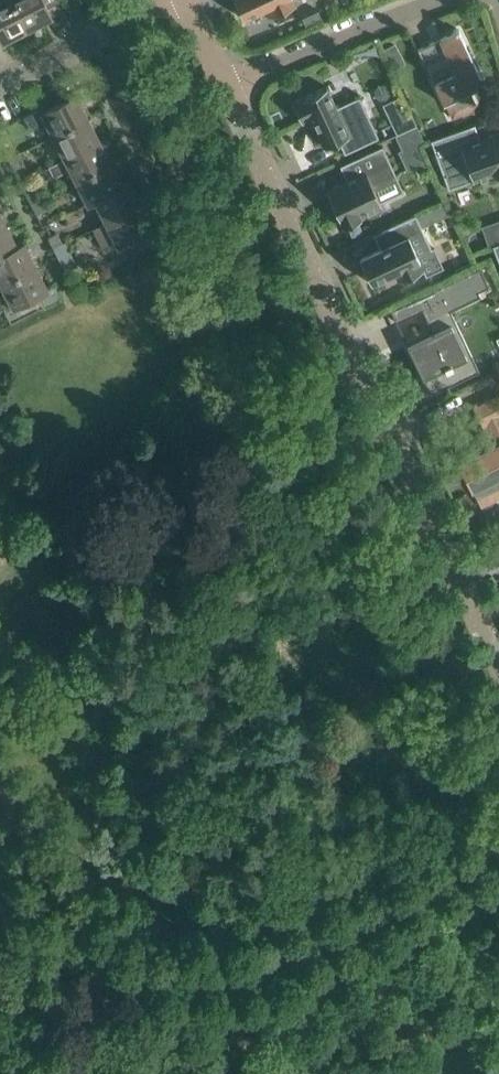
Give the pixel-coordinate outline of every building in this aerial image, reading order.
[(3,42),(27,30),(12,0),(0,0),(0,36),(3,42)] [(27,30),(52,18),(47,7),(59,1),(59,0),(12,0),(27,30)] [(243,18),(267,7),(271,17),(296,5),(294,0),(235,0),(243,18)] [(318,11),(302,19),(305,26),(322,18),(318,11)] [(454,31),(417,49),(423,60),(445,49),(457,74),(434,84),(443,103),(445,102),(452,117),(476,106),(469,90),(484,83),(459,29),(457,30),(457,28),(453,29),(454,31)] [(395,45),(385,49),(393,67),(403,63),(395,45)] [(311,118),(324,145),(338,139),(344,153),(379,137),(359,96),(336,107),(326,86),(292,102),(302,122),(311,118)] [(44,111),(42,108),(23,117),(30,129),(46,122),(52,136),(89,118),(77,94),(44,111)] [(100,140),(89,118),(52,136),(64,159),(100,140)] [(394,131),(408,175),(431,167),(416,124),(394,131)] [(473,182),(491,175),(492,177),(498,175),(498,132),(472,142),(466,127),(431,140),(448,189),(473,180),(473,182)] [(64,159),(50,166),(54,174),(68,167),(75,181),(111,163),(100,140),(64,159)] [(8,158),(17,154),(11,143),(2,147),(8,158)] [(355,176),(326,190),(343,226),(361,217),(360,215),(382,205),(405,194),(398,179),(382,146),(348,162),(355,176)] [(17,154),(8,158),(14,170),(22,165),(17,154)] [(87,204),(94,200),(122,185),(122,184),(111,163),(75,181),(87,204)] [(94,200),(105,222),(141,204),(130,181),(122,184),(122,185),(94,200)] [(31,203),(39,199),(34,188),(25,192),(31,203)] [(44,197),(39,199),(31,203),(36,214),(49,208),(44,197)] [(140,234),(153,227),(141,204),(105,222),(93,228),(105,251),(126,241),(129,248),(133,249),(142,245),(144,240),(140,234)] [(428,211),(417,217),(422,227),(433,222),(428,211)] [(388,245),(360,258),(371,283),(395,272),(399,282),(424,270),(427,275),(443,267),(434,248),(432,249),(422,227),(417,217),(416,214),(381,230),(388,245)] [(17,247),(17,246),(7,224),(0,228),(0,256),(17,247)] [(48,237),(53,248),(62,244),(57,233),(48,237)] [(36,266),(25,242),(18,246),(17,246),(17,247),(0,256),(0,284),(36,266)] [(62,244),(53,248),(65,271),(77,265),(66,242),(62,244)] [(36,266),(0,284),(0,301),(10,322),(43,306),(42,305),(41,306),(36,295),(48,289),(36,266)] [(480,323),(493,317),(493,316),(498,313),(498,288),(496,283),(481,291),(481,292),(453,305),(455,310),(416,329),(436,371),(444,367),(445,369),(448,367),(453,377),(472,368),(459,343),(484,331),(480,323)] [(474,407),(483,425),(484,424),(487,429),(478,434),(483,444),(492,440),(495,446),(459,463),(480,506),(498,497),(498,396),(474,407)]
